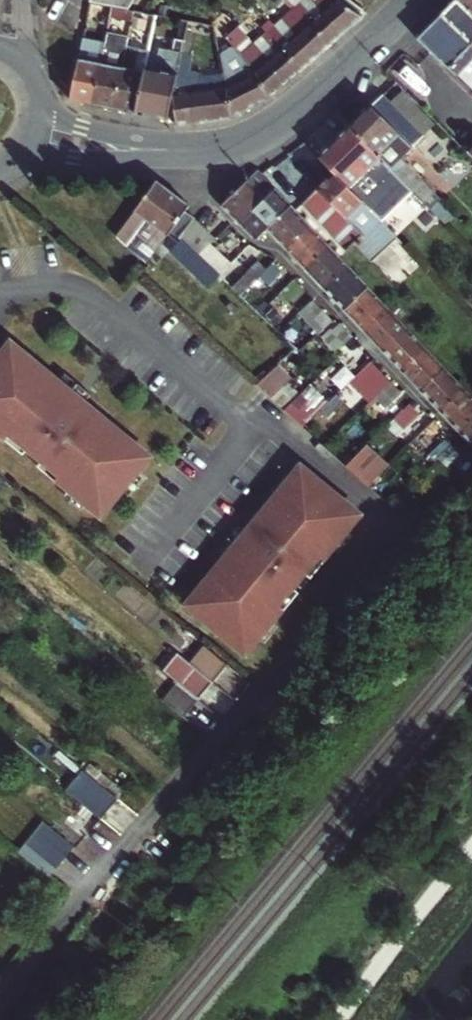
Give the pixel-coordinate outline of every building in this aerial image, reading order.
[(128,10),(133,0),(90,0),(90,2),(111,6),(128,10)] [(295,6),(301,12),(330,45),(363,17),(361,15),(339,0),(289,0),(295,6)] [(348,0),(339,0),(361,15),(364,12),(348,0)] [(456,0),(441,15),(471,45),(471,16),(456,0)] [(456,0),(471,16),(471,0),(456,0)] [(111,6),(108,21),(129,25),(133,11),(128,10),(111,6)] [(295,6),(271,25),(268,21),(260,27),(266,33),(300,72),(330,45),(301,12),(295,6)] [(441,15),(418,39),(471,91),(471,45),(441,15)] [(199,24),(189,22),(186,37),(185,41),(180,61),(191,64),(199,24)] [(230,40),(235,46),(253,73),(269,98),(275,94),(300,72),(266,33),(253,45),(242,28),(229,37),(230,40)] [(91,105),(112,109),(125,45),(127,37),(106,33),(104,41),(91,105)] [(73,81),(68,100),(91,105),(104,41),(82,37),(73,81)] [(134,113),(168,120),(172,99),(173,95),(180,61),(185,41),(176,39),(173,51),(160,48),(156,69),(145,67),(134,113)] [(148,51),(125,45),(112,109),(134,113),(145,67),(148,51)] [(216,55),(220,88),(231,118),(263,102),(269,98),(253,73),(235,46),(216,55)] [(175,122),(176,125),(231,118),(220,88),(173,95),(172,99),(175,122)] [(383,96),(350,127),(384,162),(430,210),(440,200),(400,160),(423,136),(383,96)] [(326,165),(367,206),(385,189),(367,171),(376,163),(379,166),(384,162),(350,127),(318,158),(322,161),(326,165)] [(315,168),(319,172),(326,165),(322,161),(315,168)] [(327,180),(303,204),(348,252),(356,244),(373,263),(398,238),(367,206),(326,165),(319,172),(327,180)] [(237,220),(273,188),(257,171),(223,206),(237,220)] [(116,236),(128,247),(143,226),(147,229),(153,222),(169,235),(173,230),(181,237),(190,226),(195,218),(188,211),(191,206),(157,181),(116,236)] [(256,241),(268,230),(291,207),(273,188),(237,220),(256,241)] [(268,230),(288,250),(311,228),(291,207),(268,230)] [(210,245),(213,242),(204,232),(207,230),(195,218),(190,226),(181,237),(183,239),(200,254),(210,245)] [(311,228),(288,250),(306,270),(330,248),(311,228)] [(205,259),(200,254),(183,239),(172,250),(209,288),(221,275),(205,259)] [(215,250),(210,245),(200,254),(205,259),(215,250)] [(306,270),(326,290),(349,268),(330,248),(306,270)] [(205,259),(221,275),(231,265),(215,250),(205,259)] [(261,276),(267,270),(259,261),(244,276),(232,264),(231,265),(221,275),(241,295),(261,276)] [(267,270),(261,276),(269,285),(281,274),(272,265),(267,270)] [(344,310),(368,288),(349,268),(326,290),(330,295),(344,310)] [(387,308),(368,288),(344,310),(364,331),(387,308)] [(300,314),(322,335),(335,324),(313,302),(300,314)] [(364,331),(384,351),(406,329),(387,308),(364,331)] [(326,343),(338,355),(355,339),(347,331),(345,333),(341,328),(326,343)] [(384,351),(403,372),(425,350),(406,329),(384,351)] [(338,355),(336,357),(341,362),(361,362),(366,357),(371,363),(375,360),(355,339),(338,355)] [(5,437),(8,433),(58,472),(54,477),(100,513),(147,453),(81,400),(79,399),(75,403),(65,395),(68,390),(54,379),(11,344),(0,357),(0,433),(5,437)] [(421,391),(444,369),(425,350),(403,372),(421,391)] [(371,363),(354,380),(367,394),(384,376),(371,363)] [(440,411),(463,389),(444,369),(421,391),(440,411)] [(61,371),(54,379),(68,390),(65,395),(75,403),(79,399),(81,400),(88,392),(61,371)] [(312,380),(286,406),(308,426),(333,401),(312,380)] [(395,380),(377,399),(390,412),(408,394),(395,380)] [(460,432),(471,420),(471,399),(463,389),(440,411),(460,432)] [(416,411),(410,405),(396,418),(402,424),(416,411)] [(396,418),(392,422),(398,428),(402,424),(396,418)] [(460,432),(471,444),(471,420),(460,432)] [(422,435),(417,440),(428,451),(446,434),(435,422),(422,435)] [(434,451),(438,454),(449,443),(447,440),(434,451)] [(371,443),(348,465),(369,485),(392,464),(371,443)] [(438,454),(460,475),(470,464),(449,443),(438,454)] [(223,554),(188,598),(207,614),(204,617),(245,650),(281,604),(277,601),(317,551),(321,555),(357,509),(298,461),(244,528),(243,530),(247,534),(239,544),(234,540),(223,554)] [(215,548),(223,554),(234,540),(239,544),(247,534),(243,530),(244,528),(236,521),(215,548)] [(195,666),(216,683),(231,665),(210,648),(195,666)] [(181,684),(202,701),(216,683),(195,666),(181,654),(166,671),(181,684)] [(166,701),(187,718),(202,701),(181,684),(166,701)] [(67,791),(102,819),(119,798),(84,770),(67,791)] [(52,877),(71,843),(37,824),(18,858),(52,877)]
